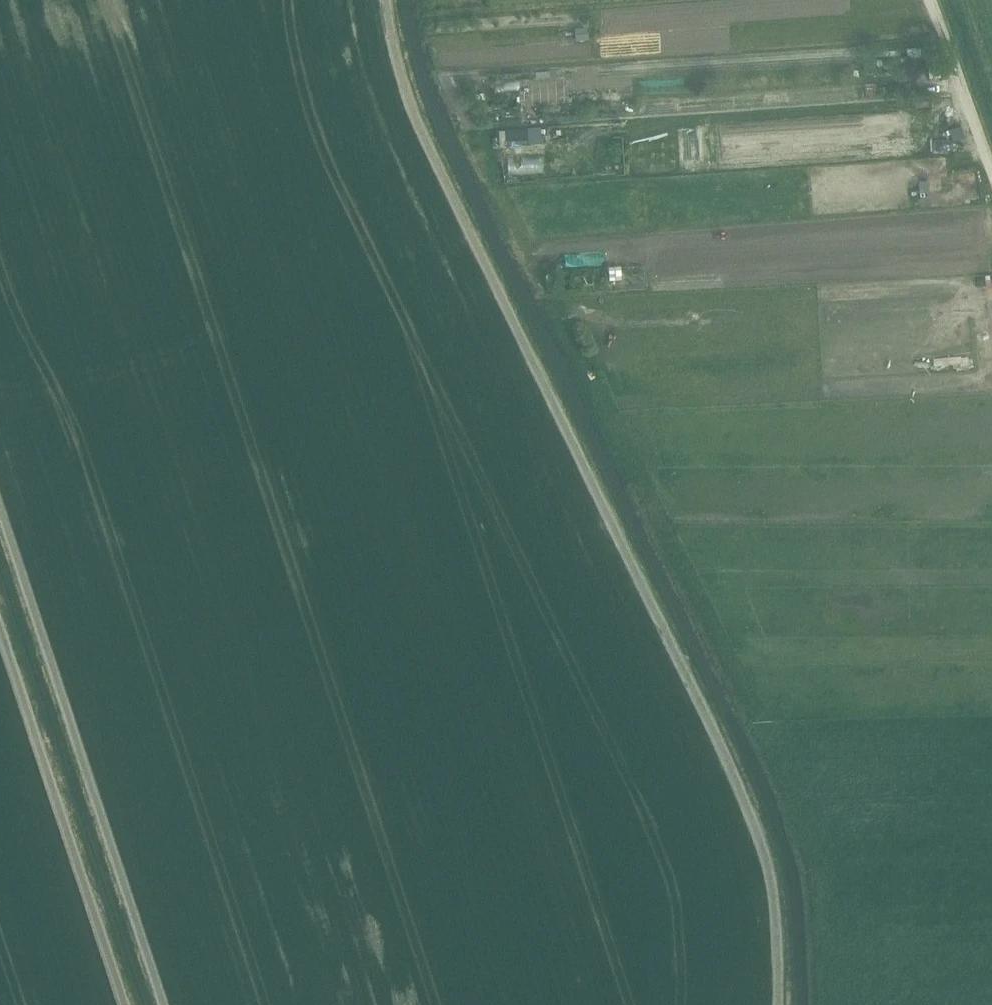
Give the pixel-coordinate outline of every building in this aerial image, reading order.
[(588,25),(575,26),(576,38),(589,37),(588,25)] [(939,63),(929,64),(929,77),(939,77),(939,63)] [(959,125),(948,129),(953,140),(963,136),(959,125)] [(540,128),(497,130),(498,145),(541,142),(540,128)]
